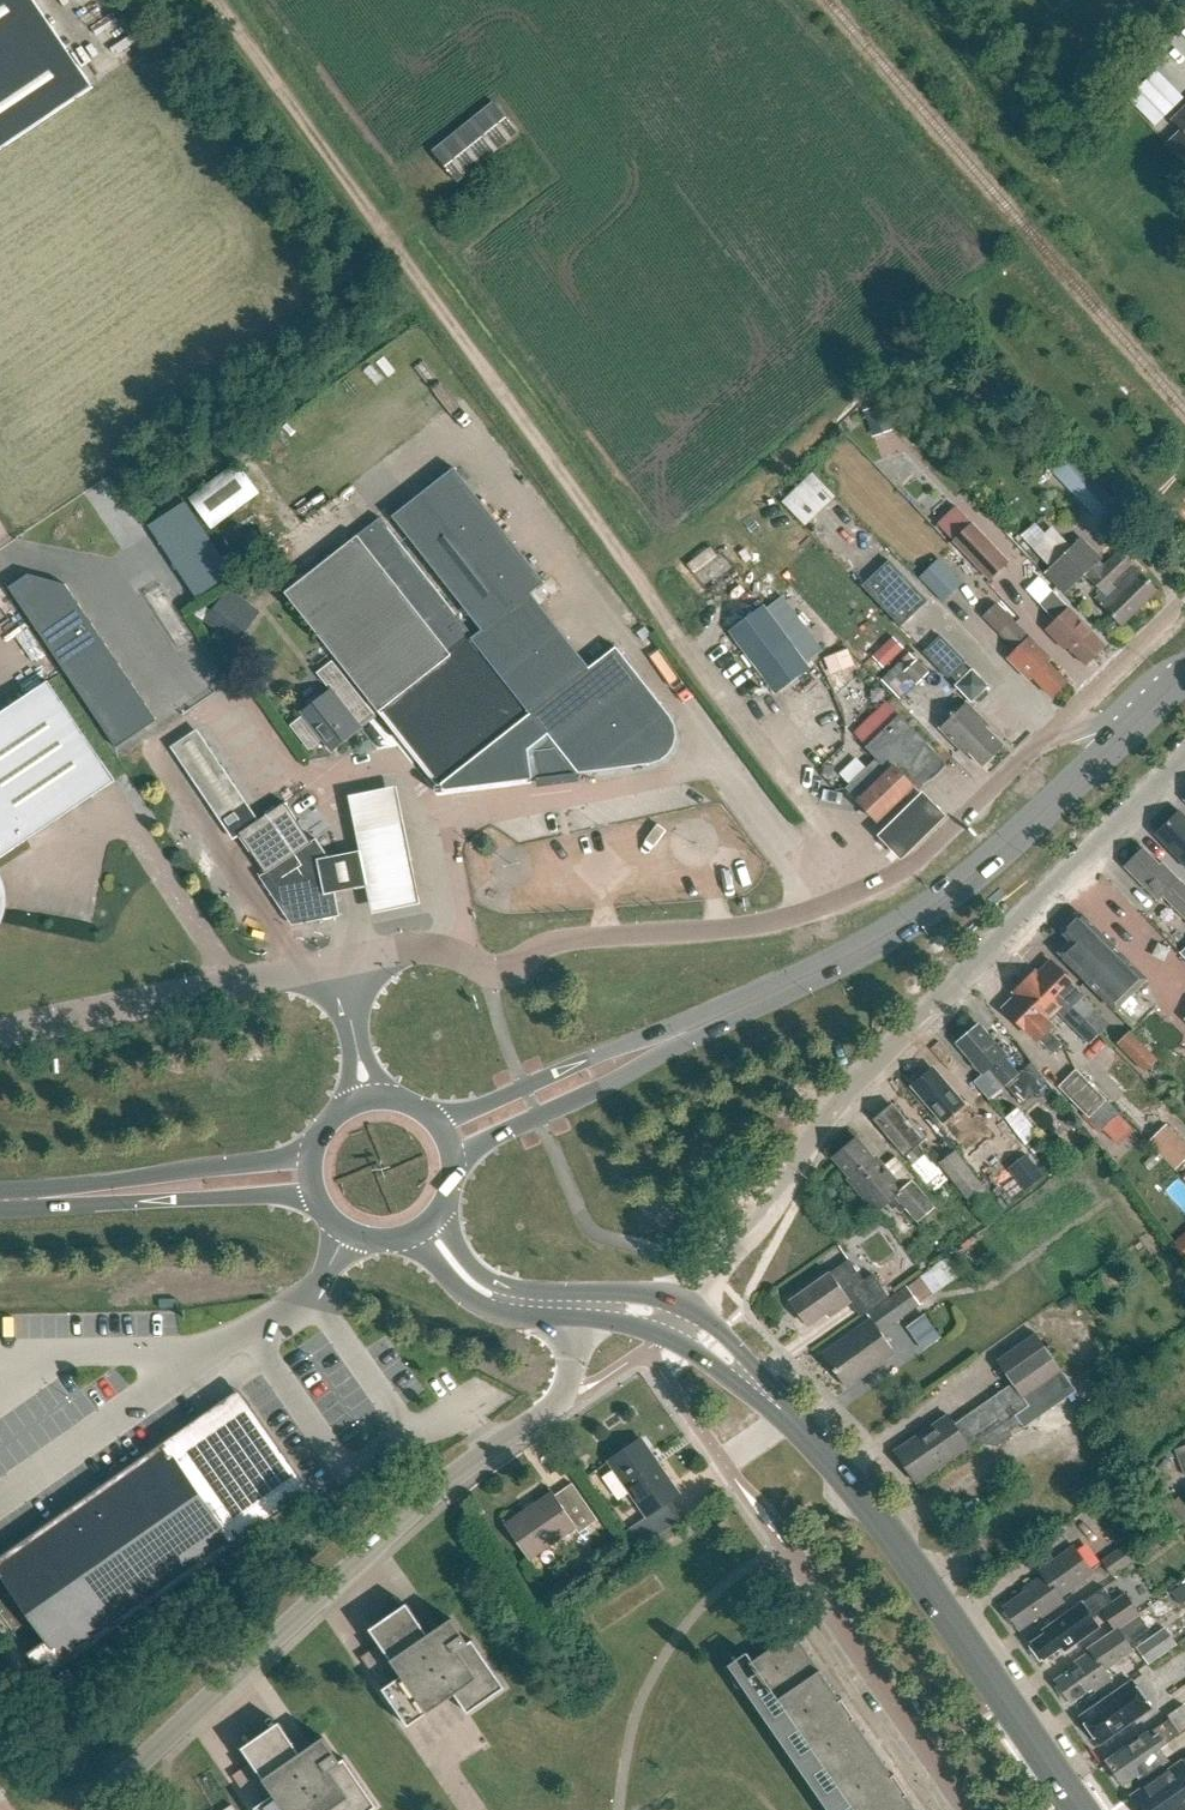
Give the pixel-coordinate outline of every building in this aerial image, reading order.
[(34,0),(0,0),(0,150),(93,88),(34,0)] [(1182,99),(1156,71),(1128,98),(1154,125),(1182,99)] [(514,132),(490,102),(428,152),(453,182),(514,132)] [(1172,121),(1181,131),(1166,146),(1184,166),(1184,109),(1172,121)] [(873,437),(892,430),(882,404),(864,411),(873,437)] [(1066,448),(1047,466),(1100,520),(1118,502),(1066,448)] [(583,769),(655,760),(665,758),(674,751),(679,742),(682,732),(680,722),(676,713),(622,643),(593,665),(534,588),(549,577),(454,453),(379,512),(356,531),(283,588),(377,709),(381,705),(443,785),(535,774),(532,743),(550,729),(583,769)] [(193,494),(212,526),(270,491),(251,459),(193,494)] [(126,464),(115,472),(121,480),(132,473),(126,464)] [(788,499),(812,523),(843,493),(819,469),(788,499)] [(193,498),(158,521),(205,594),(240,571),(193,498)] [(974,522),(955,540),(991,578),(1009,560),(974,522)] [(1084,575),(1103,595),(1096,601),(1121,627),(1157,593),(1120,554),(1100,573),(1077,548),(1047,575),(1064,593),(1084,575)] [(899,628),(927,603),(888,561),(861,586),(899,628)] [(930,592),(947,575),(933,561),(916,578),(930,592)] [(29,575),(9,588),(36,628),(77,601),(66,585),(29,575)] [(211,619),(241,642),(266,610),(236,587),(211,619)] [(812,670),(764,606),(763,605),(776,595),(770,587),(721,622),(728,632),(776,697),(804,676),(812,670)] [(1086,667),(1105,648),(1051,593),(1038,606),(1054,623),(1045,632),(1064,651),(1067,648),(1086,667)] [(77,601),(36,628),(50,648),(90,621),(77,601)] [(1052,698),(1067,683),(1049,664),(1052,661),(998,605),(985,618),(1017,652),(1009,659),(1030,681),(1033,679),(1052,698)] [(90,621),(50,648),(63,668),(103,641),(90,621)] [(986,688),(987,686),(971,669),(969,670),(961,663),(963,661),(938,635),(922,652),(946,678),(949,675),(956,682),(954,685),(970,702),(972,701),(978,701),(986,694),(986,688)] [(103,641),(63,668),(76,688),(117,661),(103,641)] [(901,700),(929,674),(910,654),(882,680),(901,700)] [(117,661),(76,688),(90,708),(130,681),(117,661)] [(332,662),(317,674),(330,690),(301,713),(333,753),(363,729),(351,715),(365,704),(332,662)] [(116,781),(49,681),(0,714),(0,859),(116,781)] [(130,681),(90,708),(103,728),(144,701),(130,681)] [(144,701),(103,728),(117,748),(157,721),(144,701)] [(983,767),(1003,746),(986,729),(989,726),(967,704),(941,730),(966,756),(969,753),(983,767)] [(865,748),(876,759),(844,789),(877,822),(904,796),(913,787),(932,776),(942,766),(942,767),(945,764),(898,715),(865,748)] [(197,731),(172,748),(234,840),(239,836),(265,874),(260,878),(291,924),(339,914),(328,858),(316,840),(311,842),(285,803),(258,821),(197,731)] [(843,774),(858,755),(848,747),(833,765),(843,774)] [(322,887),(367,879),(372,907),(420,898),(398,778),(348,787),(359,844),(316,852),(322,887)] [(945,817),(923,793),(877,836),(900,860),(945,817)] [(1180,812),(1156,836),(1184,865),(1184,817),(1180,812)] [(1163,864),(1160,867),(1144,850),(1126,868),(1159,903),(1164,898),(1184,920),(1184,887),(1163,864)] [(1147,981),(1083,915),(1074,915),(1064,926),(1064,934),(1072,942),(1060,954),(1116,1011),(1147,981)] [(1052,962),(1039,975),(1038,975),(1059,996),(1057,998),(1069,1009),(1072,1005),(1087,1020),(1097,1010),(1083,997),(1083,995),(1078,990),(1079,989),(1052,962)] [(1100,1033),(1087,1020),(1072,1005),(1069,1009),(1057,998),(1059,996),(1038,975),(1039,975),(1036,972),(1015,994),(1018,996),(1039,1016),(1041,1014),(1047,1020),(1048,1020),(1058,1010),(1077,1030),(1090,1043),(1100,1033)] [(1018,996),(1005,1009),(1031,1035),(1032,1035),(1038,1041),(1039,1039),(1053,1054),(1063,1044),(1049,1030),(1053,1026),(1048,1020),(1047,1020),(1041,1014),(1039,1016),(1018,996)] [(974,1065),(979,1071),(982,1071),(984,1074),(990,1069),(1006,1087),(1008,1085),(1023,1104),(1048,1083),(1032,1064),(1020,1074),(1005,1056),(1007,1055),(981,1025),(971,1033),(967,1033),(962,1038),(962,1041),(959,1044),(974,1062),(974,1065)] [(1158,1060),(1130,1031),(1118,1043),(1146,1072),(1158,1060)] [(927,1102),(944,1123),(945,1122),(963,1143),(977,1132),(959,1110),(966,1104),(953,1089),(950,1091),(933,1070),(928,1074),(926,1074),(920,1079),(920,1082),(916,1085),(929,1100),(927,1102)] [(1059,1087),(1102,1131),(1119,1114),(1077,1070),(1059,1087)] [(920,1146),(927,1140),(915,1126),(912,1128),(893,1106),(877,1120),(913,1164),(926,1153),(920,1146)] [(1042,1135),(1020,1109),(1007,1120),(1029,1146),(1042,1135)] [(1147,1142),(1174,1170),(1184,1160),(1184,1145),(1166,1125),(1147,1142)] [(877,1212),(889,1203),(894,1209),(897,1206),(902,1212),(906,1208),(918,1222),(935,1208),(913,1181),(904,1189),(880,1160),(874,1158),(858,1140),(837,1158),(852,1177),(852,1181),(877,1212)] [(990,1199),(993,1197),(956,1150),(939,1163),(976,1210),(979,1207),(990,1221),(1001,1212),(990,1199)] [(1044,1178),(1026,1155),(1008,1169),(1026,1192),(1044,1178)] [(939,1290),(960,1275),(948,1259),(927,1275),(939,1290)] [(850,1261),(792,1302),(801,1314),(801,1318),(805,1324),(808,1325),(810,1327),(833,1311),(835,1314),(851,1303),(862,1317),(890,1298),(874,1275),(865,1282),(850,1261)] [(909,1287),(868,1316),(880,1332),(921,1304),(909,1287)] [(867,1332),(871,1330),(868,1325),(825,1356),(845,1384),(863,1372),(866,1376),(887,1361),(867,1332)] [(956,1426),(949,1417),(897,1453),(918,1484),(980,1442),(981,1444),(998,1448),(1014,1437),(1011,1433),(1023,1425),(1017,1416),(1030,1407),(1024,1398),(1062,1371),(1037,1336),(998,1363),(1014,1385),(956,1426)] [(28,1654),(27,1654),(44,1679),(45,1678),(63,1665),(68,1662),(311,1491),(291,1462),(273,1474),(238,1424),(218,1438),(202,1416),(0,1558),(0,1570),(49,1640),(46,1642),(28,1654)] [(679,1495),(642,1440),(610,1462),(647,1517),(679,1495)] [(507,1525),(531,1561),(577,1530),(580,1534),(598,1522),(574,1485),(556,1497),(554,1493),(507,1525)] [(1182,1495),(1162,1510),(1176,1529),(1184,1522),(1184,1499),(1182,1495)] [(1102,1560),(1113,1574),(1135,1557),(1125,1543),(1102,1560)] [(1028,1589),(1027,1593),(1007,1608),(1022,1630),(1043,1615),(1047,1616),(1067,1602),(1064,1597),(1096,1574),(1078,1547),(1044,1570),(1048,1575),(1028,1589)] [(1047,1633),(1032,1645),(1044,1661),(1064,1647),(1067,1651),(1101,1627),(1095,1618),(1108,1608),(1122,1627),(1142,1613),(1117,1578),(1045,1630),(1047,1633)] [(551,1597),(541,1582),(528,1590),(539,1606),(551,1597)] [(1184,1604),(1184,1603),(1184,1583),(1174,1591),(1184,1604)] [(362,1658),(409,1728),(457,1696),(469,1715),(507,1689),(475,1641),(470,1644),(454,1620),(441,1628),(442,1630),(431,1637),(409,1604),(372,1629),(382,1644),(362,1658)] [(1079,1665),(1057,1681),(1073,1703),(1096,1687),(1098,1690),(1114,1679),(1107,1669),(1135,1649),(1131,1643),(1151,1628),(1141,1614),(1093,1648),(1095,1651),(1078,1663),(1079,1665)] [(1166,1627),(1138,1648),(1151,1665),(1179,1645),(1166,1627)] [(851,1809),(917,1809),(796,1634),(751,1664),(851,1809)] [(1083,1718),(1101,1744),(1154,1708),(1136,1681),(1083,1718)] [(1108,1761),(1124,1784),(1138,1774),(1141,1778),(1167,1760),(1160,1750),(1184,1732),(1184,1707),(1183,1705),(1168,1716),(1170,1719),(1108,1761)] [(258,1809),(376,1809),(379,1808),(346,1760),(342,1763),(325,1739),(313,1747),(314,1749),(303,1756),(281,1724),(243,1749),(254,1764),(235,1777),(258,1809)] [(1135,1797),(1143,1809),(1184,1809),(1184,1763),(1135,1797)]
